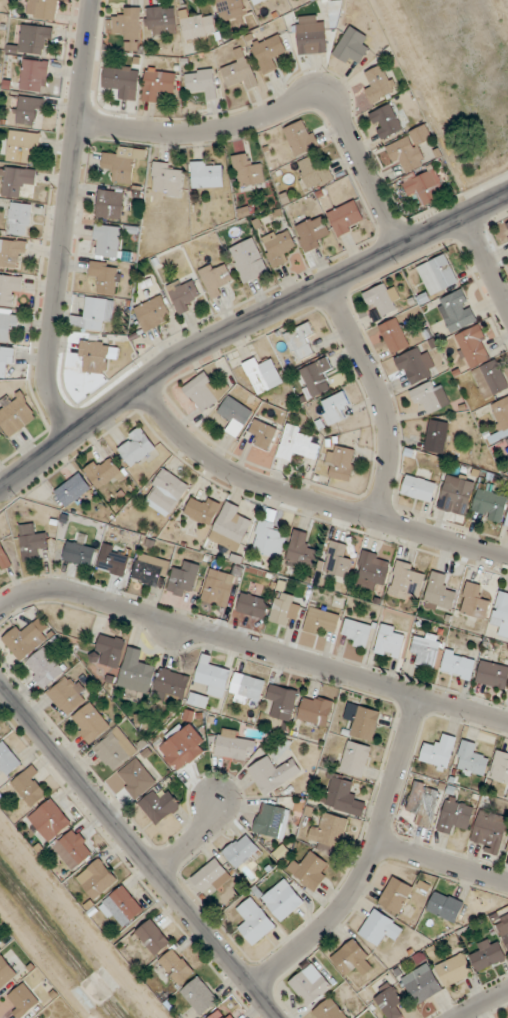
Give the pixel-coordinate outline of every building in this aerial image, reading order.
[(58,0),(30,0),(28,18),(56,21),(58,0)] [(243,0),(216,0),(222,23),(247,16),(243,0)] [(148,34),(176,34),(176,7),(148,7),(148,34)] [(141,8),(125,8),(124,18),(112,17),(111,37),(125,37),(125,50),(140,50),(141,8)] [(185,39),(217,35),(214,15),(189,18),(188,10),(181,11),(185,39)] [(299,54),(326,53),(324,16),(297,17),(299,54)] [(50,46),(53,28),(23,24),(19,52),(41,55),(43,45),(50,46)] [(353,58),(360,63),(370,48),(362,44),(367,37),(351,26),(332,54),(348,65),(353,58)] [(252,46),(264,74),(281,67),(277,57),(287,53),(279,34),(252,46)] [(244,81),(247,90),(259,85),(244,48),(234,51),(238,61),(222,68),(230,87),(244,81)] [(50,62),(24,59),(20,90),(46,93),(50,62)] [(372,104),(398,90),(385,64),(366,73),(372,84),(364,88),(372,104)] [(131,99),(133,68),(105,66),(104,87),(113,88),(112,98),(131,99)] [(143,101),(159,103),(160,93),(175,94),(176,72),(146,70),(143,101)] [(186,72),(188,92),(206,91),(207,99),(217,98),(214,70),(186,72)] [(16,125),(39,127),(42,99),(20,96),(16,125)] [(383,140),(403,129),(391,104),(370,114),(383,140)] [(305,118),(283,131),(297,157),(319,145),(305,118)] [(386,144),(394,165),(402,161),(406,172),(427,164),(419,145),(433,139),(428,127),(386,144)] [(41,133),(11,130),(7,161),(37,164),(41,133)] [(147,149),(117,147),(117,155),(104,154),(103,169),(113,170),(112,182),(133,183),(134,159),(146,160),(147,149)] [(308,189),(332,181),(322,153),(298,162),(308,189)] [(265,183),(262,162),(251,164),(249,154),(234,156),(239,187),(265,183)] [(192,188),(222,188),(222,162),(192,162),(192,188)] [(182,197),(184,165),(154,163),(153,195),(182,197)] [(447,195),(435,168),(402,181),(409,198),(419,194),(424,205),(447,195)] [(35,197),(35,169),(3,169),(3,197),(35,197)] [(97,217),(123,220),(125,192),(100,190),(97,217)] [(365,224),(355,201),(328,213),(338,236),(365,224)] [(8,234),(29,236),(33,205),(12,202),(8,234)] [(330,233),(323,216),(296,226),(306,253),(324,246),(321,237),(330,233)] [(93,257),(121,259),(123,226),(96,224),(93,257)] [(287,250),(296,246),(287,227),(261,240),(275,268),(292,260),(287,250)] [(0,259),(0,264),(16,269),(19,257),(24,259),(28,245),(0,237),(0,257),(1,257),(0,259)] [(269,272),(254,238),(229,250),(245,283),(269,272)] [(418,267),(431,296),(459,284),(446,254),(418,267)] [(233,278),(221,259),(198,275),(214,299),(228,290),(224,285),(233,278)] [(98,293),(119,296),(122,265),(90,262),(89,281),(99,282),(98,293)] [(13,297),(22,298),(23,277),(0,276),(0,305),(12,306),(13,297)] [(164,300),(189,312),(200,289),(187,283),(188,282),(176,277),(164,300)] [(393,302),(400,298),(395,288),(388,291),(384,283),(364,293),(377,319),(397,309),(393,302)] [(451,333),(477,322),(463,289),(437,301),(451,333)] [(134,308),(145,332),(172,320),(161,296),(134,308)] [(113,322),(115,300),(84,297),(82,318),(71,317),(69,328),(101,331),(102,321),(113,322)] [(18,332),(19,311),(0,310),(0,341),(8,341),(8,331),(18,332)] [(392,355),(410,346),(397,318),(378,326),(392,355)] [(297,362),(315,353),(306,336),(315,332),(310,322),(283,335),(297,362)] [(471,369),(494,359),(479,325),(455,336),(471,369)] [(79,362),(86,362),(85,372),(108,374),(109,361),(118,362),(120,344),(81,340),(79,362)] [(409,387),(437,373),(424,345),(395,358),(409,387)] [(13,369),(16,348),(0,347),(0,378),(4,378),(5,368),(13,369)] [(273,360),(263,364),(259,356),(244,364),(258,395),(284,383),(273,360)] [(324,375),(333,371),(326,358),(299,370),(312,399),(331,390),(324,375)] [(505,394),(505,364),(483,364),(483,389),(486,389),(486,394),(505,394)] [(201,413),(225,395),(207,369),(183,387),(201,413)] [(435,388),(431,381),(410,392),(420,411),(426,408),(429,414),(451,403),(441,385),(435,388)] [(321,401),(331,425),(346,418),(342,408),(350,405),(344,392),(321,401)] [(38,419),(22,394),(12,401),(9,396),(0,402),(0,404),(3,409),(0,411),(0,423),(9,438),(38,419)] [(238,438),(254,412),(229,396),(218,413),(229,420),(223,429),(238,438)] [(501,431),(487,437),(489,444),(507,438),(507,397),(491,403),(501,431)] [(259,437),(255,445),(267,452),(278,430),(256,418),(249,432),(259,437)] [(424,451),(444,454),(450,423),(430,419),(424,451)] [(313,433),(288,424),(277,456),(293,461),(296,453),(315,459),(320,445),(310,442),(313,433)] [(116,447),(133,468),(158,447),(141,427),(116,447)] [(356,450),(330,445),(325,477),(350,481),(356,450)] [(85,468),(96,489),(108,482),(110,486),(125,478),(115,459),(104,465),(101,460),(85,468)] [(144,501),(171,517),(192,483),(165,467),(144,501)] [(55,492),(67,508),(92,489),(80,473),(55,492)] [(431,503),(437,484),(408,474),(402,494),(431,503)] [(449,480),(440,498),(452,505),(451,507),(463,513),(477,486),(458,476),(454,483),(449,480)] [(500,523),(507,501),(507,498),(480,488),(471,512),(500,523)] [(202,503),(191,498),(183,515),(211,527),(222,504),(205,496),(202,503)] [(209,541),(239,553),(252,521),(244,517),(246,511),(225,502),(209,541)] [(286,537),(277,534),(280,522),(259,517),(252,552),(281,559),(286,537)] [(20,525),(22,562),(41,561),(40,550),(48,549),(47,532),(37,533),(36,524),(20,525)] [(313,534),(294,529),(286,565),(314,571),(319,549),(310,547),(313,534)] [(63,561),(92,568),(97,548),(86,545),(88,535),(80,534),(78,544),(67,541),(63,561)] [(0,570),(13,565),(0,538),(0,569),(0,570)] [(345,556),(348,545),(329,539),(318,570),(347,579),(354,559),(345,556)] [(97,569),(125,578),(133,552),(105,543),(97,569)] [(374,590),(376,583),(384,586),(392,558),(363,550),(354,585),(374,590)] [(147,565),(138,561),(131,577),(157,589),(168,563),(151,555),(147,565)] [(191,599),(202,566),(186,561),(183,571),(175,568),(167,591),(191,599)] [(427,571),(398,561),(388,593),(417,603),(427,571)] [(202,602),(230,608),(237,575),(209,569),(202,602)] [(447,587),(450,576),(433,571),(423,605),(450,613),(457,589),(447,587)] [(482,597),(484,586),(468,582),(461,615),(486,620),(490,599),(482,597)] [(305,600),(278,591),(269,620),(288,626),(291,617),(299,619),(305,600)] [(499,591),(492,624),(507,628),(507,625),(507,593),(499,591)] [(236,610),(265,620),(271,602),(242,593),(236,610)] [(325,629),(337,632),(341,615),(310,607),(304,631),(323,637),(325,629)] [(374,626),(347,619),(341,642),(368,649),(374,626)] [(19,626),(2,639),(21,662),(49,640),(35,624),(25,633),(19,626)] [(406,634),(380,629),(375,653),(401,659),(406,634)] [(420,655),(417,665),(434,670),(442,638),(417,631),(411,653),(420,655)] [(119,669),(127,642),(101,634),(93,661),(119,669)] [(44,689),(65,672),(45,647),(24,665),(44,689)] [(477,659),(448,649),(441,671),(470,681),(477,659)] [(209,665),(212,656),(203,654),(195,681),(206,684),(203,693),(223,699),(231,672),(209,665)] [(149,695),(157,667),(126,658),(118,686),(149,695)] [(478,663),(478,687),(507,687),(507,663),(478,663)] [(184,704),(192,676),(161,667),(153,695),(184,704)] [(250,698),(261,701),(266,680),(235,672),(228,700),(248,705),(250,698)] [(91,698),(72,674),(48,693),(66,717),(91,698)] [(292,721),(299,691),(271,684),(266,703),(275,706),(272,717),(292,721)] [(206,709),(209,698),(192,693),(189,704),(206,709)] [(335,702),(306,694),(298,719),(327,727),(335,702)] [(91,745),(113,726),(92,701),(69,720),(91,745)] [(351,735),(373,741),(381,711),(349,702),(344,721),(354,724),(351,735)] [(139,752),(119,726),(92,747),(113,773),(139,752)] [(158,750),(178,773),(205,750),(185,727),(158,750)] [(252,762),(255,743),(237,741),(239,731),(219,728),(215,756),(252,762)] [(458,738),(439,733),(436,743),(426,740),(419,764),(448,773),(458,738)] [(485,779),(489,758),(479,756),(482,744),(461,740),(455,772),(485,779)] [(7,777),(23,765),(5,741),(0,744),(0,767),(7,777)] [(363,779),(373,748),(349,741),(340,771),(363,779)] [(495,751),(492,781),(507,782),(507,752),(495,751)] [(249,768),(264,795),(303,772),(293,754),(274,765),(269,756),(249,768)] [(116,775),(135,800),(158,783),(139,757),(116,775)] [(38,774),(33,766),(11,782),(31,808),(48,795),(34,777),(38,774)] [(363,817),(368,799),(350,793),(353,782),(331,776),(322,805),(363,817)] [(432,829),(442,788),(414,782),(407,811),(416,813),(414,825),(432,829)] [(156,825),(181,806),(169,791),(160,798),(155,790),(139,802),(156,825)] [(28,818),(50,843),(73,823),(51,798),(28,818)] [(469,830),(475,806),(447,798),(438,831),(456,835),(458,827),(469,830)] [(290,808),(260,804),(256,833),(286,838),(290,808)] [(470,846),(500,854),(507,825),(507,821),(479,813),(470,846)] [(313,821),(308,844),(342,851),(349,819),(326,814),(324,824),(313,821)] [(96,854),(75,828),(53,846),(74,872),(96,854)] [(262,849),(245,832),(223,853),(241,871),(262,849)] [(316,891),(332,867),(310,852),(305,860),(299,856),(288,872),(316,891)] [(76,880),(97,901),(119,879),(99,858),(76,880)] [(210,885),(217,892),(233,876),(214,858),(192,880),(203,892),(210,885)] [(401,915),(414,887),(393,876),(379,904),(401,915)] [(262,899),(282,922),(305,902),(298,893),(300,891),(288,877),(262,899)] [(102,904),(126,928),(145,908),(122,885),(102,904)] [(456,923),(465,903),(436,890),(427,910),(456,923)] [(277,926),(252,896),(236,910),(246,922),(239,928),(254,946),(277,926)] [(358,933),(378,947),(384,938),(393,945),(405,927),(376,908),(358,933)] [(496,920),(507,952),(507,915),(496,920)] [(135,933),(155,957),(172,943),(152,919),(135,933)] [(331,959),(347,976),(354,969),(361,977),(377,963),(353,938),(331,959)] [(471,957),(478,973),(507,959),(499,942),(489,947),(487,941),(477,945),(480,953),(471,957)] [(196,972),(175,948),(159,962),(180,986),(196,972)] [(436,967),(447,989),(475,975),(464,952),(436,967)] [(19,975),(3,955),(0,957),(0,989),(19,975)] [(401,979),(417,1006),(444,990),(428,963),(401,979)] [(289,981),(307,1007),(332,990),(315,964),(289,981)] [(181,992),(201,1016),(220,1001),(200,976),(181,992)] [(6,997),(21,1017),(41,1004),(26,983),(6,997)] [(409,1013),(393,986),(375,997),(387,1017),(400,1017),(409,1013)] [(317,1017),(349,1017),(329,998),(313,1013),(317,1017)] [(223,1008),(211,1017),(232,1017),(223,1008)]
